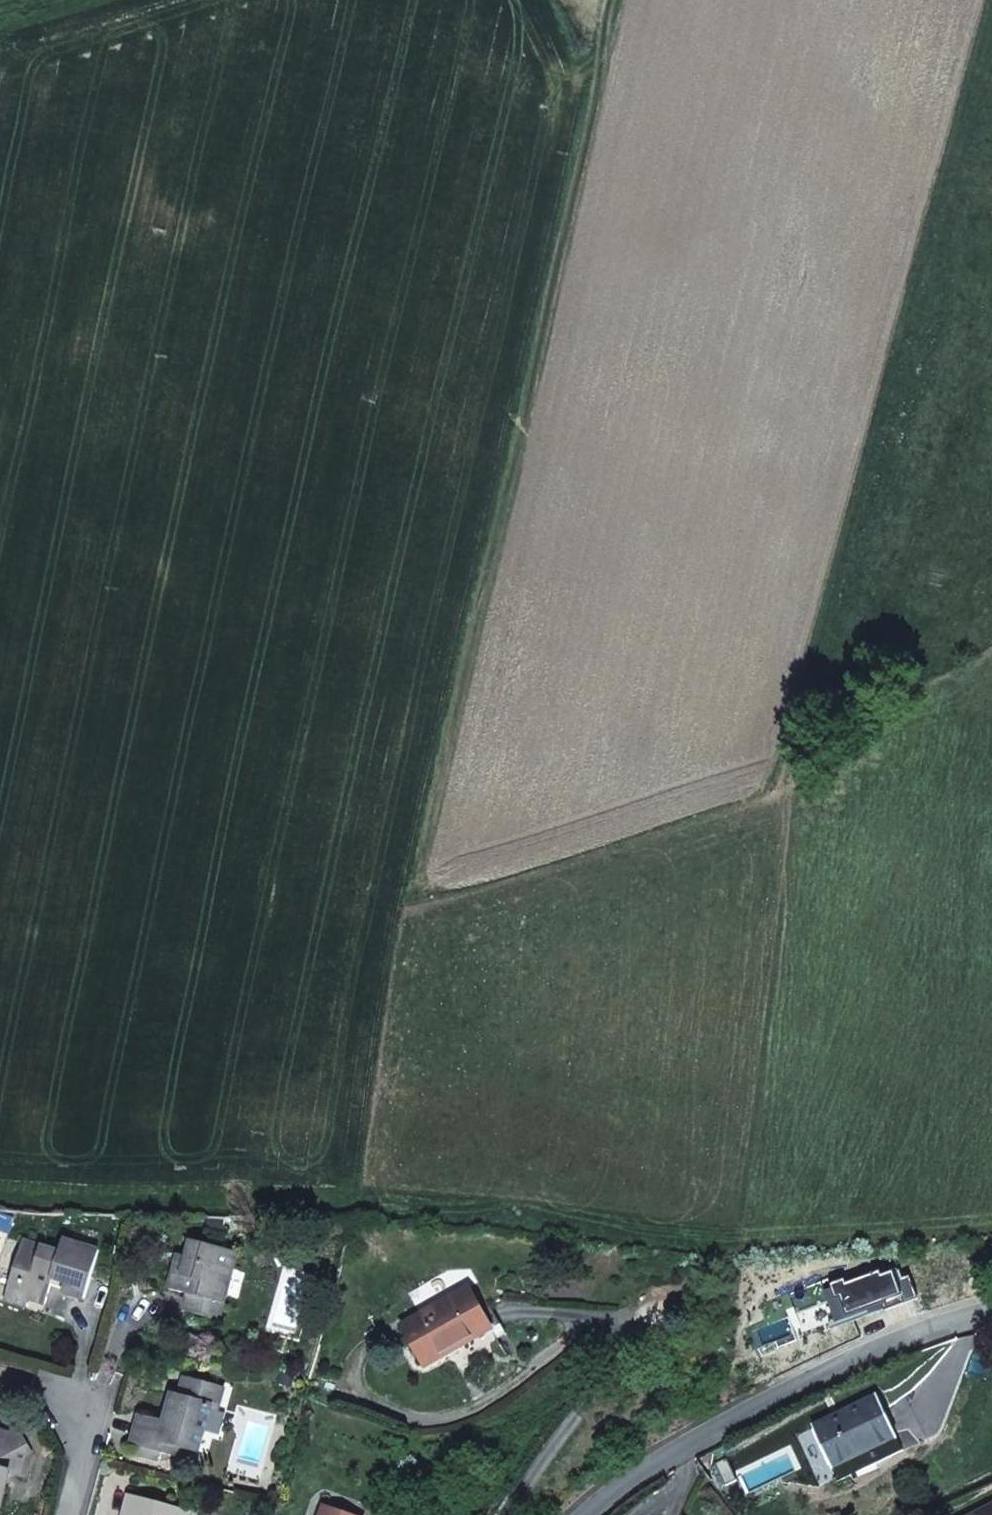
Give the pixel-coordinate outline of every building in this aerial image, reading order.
[(207,1215),(207,1229),(223,1231),(223,1216),(207,1215)] [(0,1216),(0,1232),(9,1234),(13,1219),(0,1216)] [(20,1280),(15,1295),(29,1300),(45,1304),(50,1285),(52,1278),(66,1282),(63,1290),(63,1292),(84,1299),(99,1252),(92,1249),(95,1239),(74,1232),(71,1242),(64,1240),(60,1252),(41,1247),(38,1256),(20,1251),(15,1269),(15,1270),(20,1280)] [(238,1252),(191,1241),(187,1257),(185,1262),(176,1260),(169,1289),(188,1294),(184,1311),(212,1318),(216,1301),(225,1303),(238,1252)] [(20,1251),(38,1256),(41,1247),(23,1242),(20,1251)] [(177,1254),(176,1260),(185,1262),(187,1257),(177,1254)] [(15,1270),(15,1269),(5,1301),(26,1308),(29,1300),(15,1295),(20,1280),(15,1270)] [(52,1278),(50,1285),(63,1290),(66,1282),(52,1278)] [(481,1308),(469,1287),(402,1325),(424,1363),(457,1344),(459,1348),(492,1329),(481,1308)] [(221,1320),(225,1303),(216,1301),(212,1318),(221,1320)] [(457,1344),(424,1363),(425,1367),(459,1348),(457,1344)] [(140,1415),(133,1441),(144,1444),(159,1449),(184,1456),(187,1447),(198,1450),(210,1406),(217,1408),(223,1388),(184,1377),(180,1395),(173,1393),(165,1422),(140,1415)] [(879,1397),(842,1415),(863,1453),(897,1437),(879,1397)] [(842,1415),(813,1428),(832,1467),(863,1453),(842,1415)] [(3,1507),(8,1487),(4,1482),(7,1472),(12,1473),(26,1476),(32,1453),(22,1437),(0,1431),(0,1506),(3,1507)] [(156,1458),(159,1449),(144,1444),(141,1454),(156,1458)] [(124,1514),(181,1514),(182,1509),(129,1495),(124,1514)] [(975,1514),(991,1514),(991,1506),(975,1514)] [(323,1507),(320,1514),(347,1514),(323,1507)]
